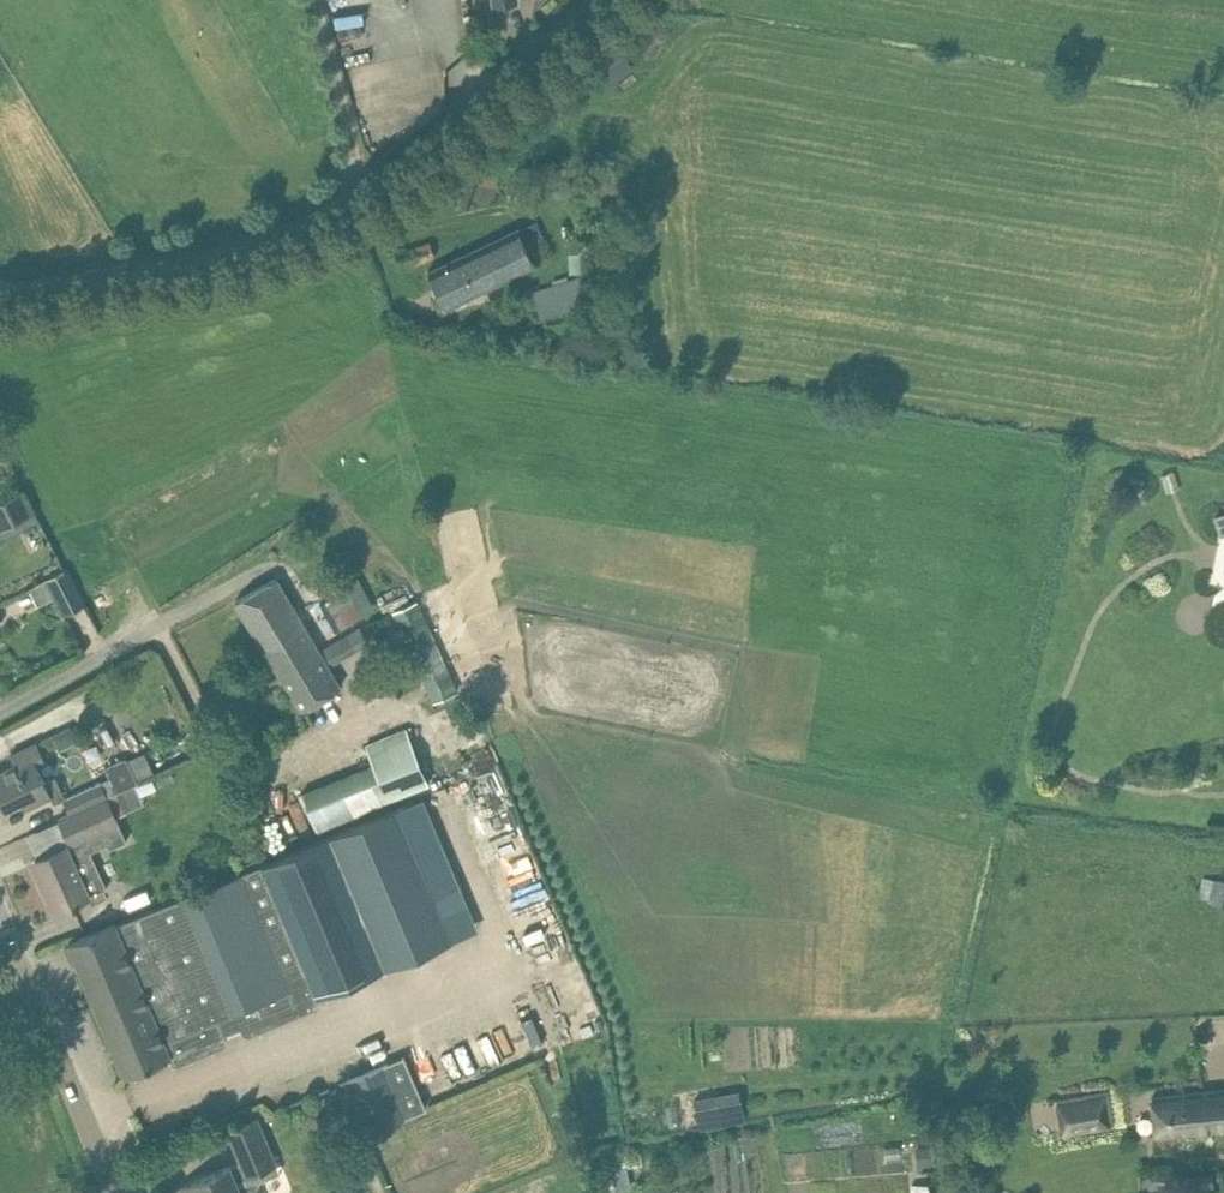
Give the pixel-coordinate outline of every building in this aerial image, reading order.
[(605,91),(632,65),(612,44),(584,70),(605,91)] [(503,168),(459,154),(445,197),(470,205),(473,196),(491,201),(492,196),(494,197),(498,182),(505,185),(507,178),(501,176),(503,168)] [(536,219),(518,227),(428,271),(446,307),(536,263),(553,255),(536,219)] [(401,267),(435,255),(430,241),(396,253),(401,267)] [(36,512),(23,487),(0,499),(0,529),(36,512)] [(66,570),(48,579),(64,611),(84,601),(68,569),(66,570)] [(276,577),(236,600),(269,654),(271,658),(310,635),(308,631),(288,598),(276,577)] [(334,630),(373,610),(359,582),(357,583),(354,578),(345,582),(348,587),(319,602),(334,630)] [(418,600),(394,611),(435,702),(459,691),(418,600)] [(360,626),(347,634),(356,648),(369,641),(360,626)] [(310,635),(271,658),(281,675),(301,708),(322,696),(339,686),(327,666),(343,656),(334,642),(319,651),(310,635)] [(372,762),(303,789),(317,826),(395,796),(428,783),(407,728),(365,745),(372,762)] [(25,806),(61,789),(55,776),(45,781),(38,766),(46,762),(36,742),(12,754),(17,764),(0,772),(0,795),(5,806),(21,798),(25,806)] [(131,754),(104,766),(109,777),(116,792),(138,782),(137,779),(142,777),(131,754)] [(109,777),(63,797),(70,813),(108,795),(116,792),(109,777)] [(108,795),(70,813),(59,818),(71,843),(102,829),(110,847),(127,840),(108,795)] [(118,923),(118,921),(68,942),(125,1075),(170,1057),(172,1061),(177,1064),(225,1044),(227,1039),(224,1033),(240,1027),(243,1034),(247,1035),(319,1005),(321,1000),(319,996),(452,940),(399,806),(332,834),(333,834),(118,923)] [(45,892),(54,911),(89,895),(66,844),(35,858),(49,889),(45,892)] [(1212,879),(1211,905),(1223,906),(1223,879),(1212,879)] [(387,1063),(357,1076),(378,1126),(408,1113),(426,1106),(405,1056),(387,1063)] [(1152,1097),(1156,1134),(1199,1131),(1223,1128),(1223,1089),(1152,1097)] [(1057,1095),(1060,1128),(1111,1124),(1108,1090),(1057,1095)] [(181,1186),(184,1192),(260,1192),(258,1186),(251,1183),(240,1187),(238,1181),(277,1164),(276,1162),(258,1118),(250,1122),(228,1131),(241,1161),(181,1186)] [(641,1152),(618,1156),(620,1167),(643,1163),(641,1152)] [(611,1157),(601,1159),(602,1166),(612,1164),(611,1157)] [(623,1188),(618,1164),(602,1167),(606,1191),(623,1188)]
